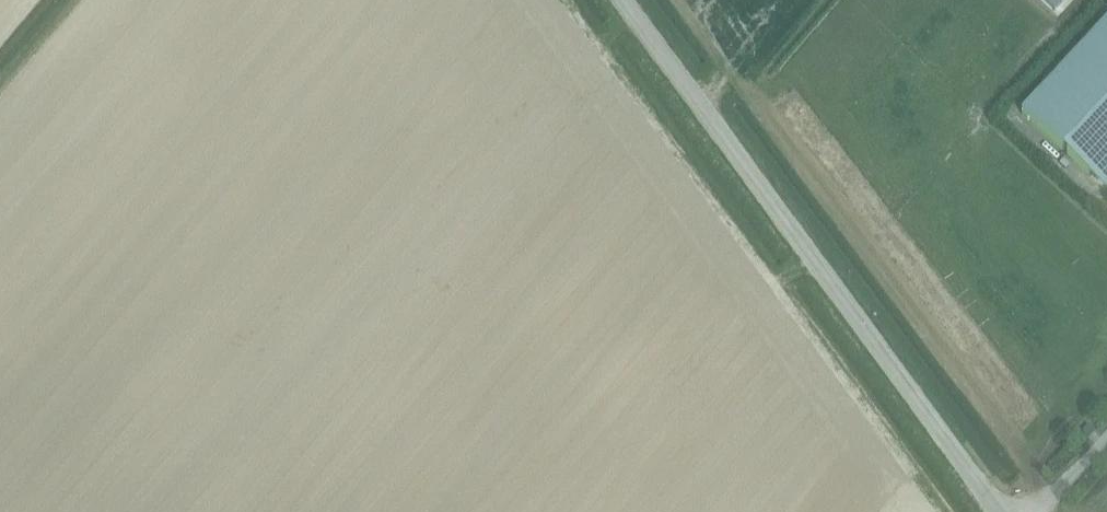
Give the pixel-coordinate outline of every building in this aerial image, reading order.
[(1065,0),(1064,0),(1044,0),(1055,10),(1065,0)] [(1022,114),(1094,180),(1106,167),(1106,22),(1022,114)]
